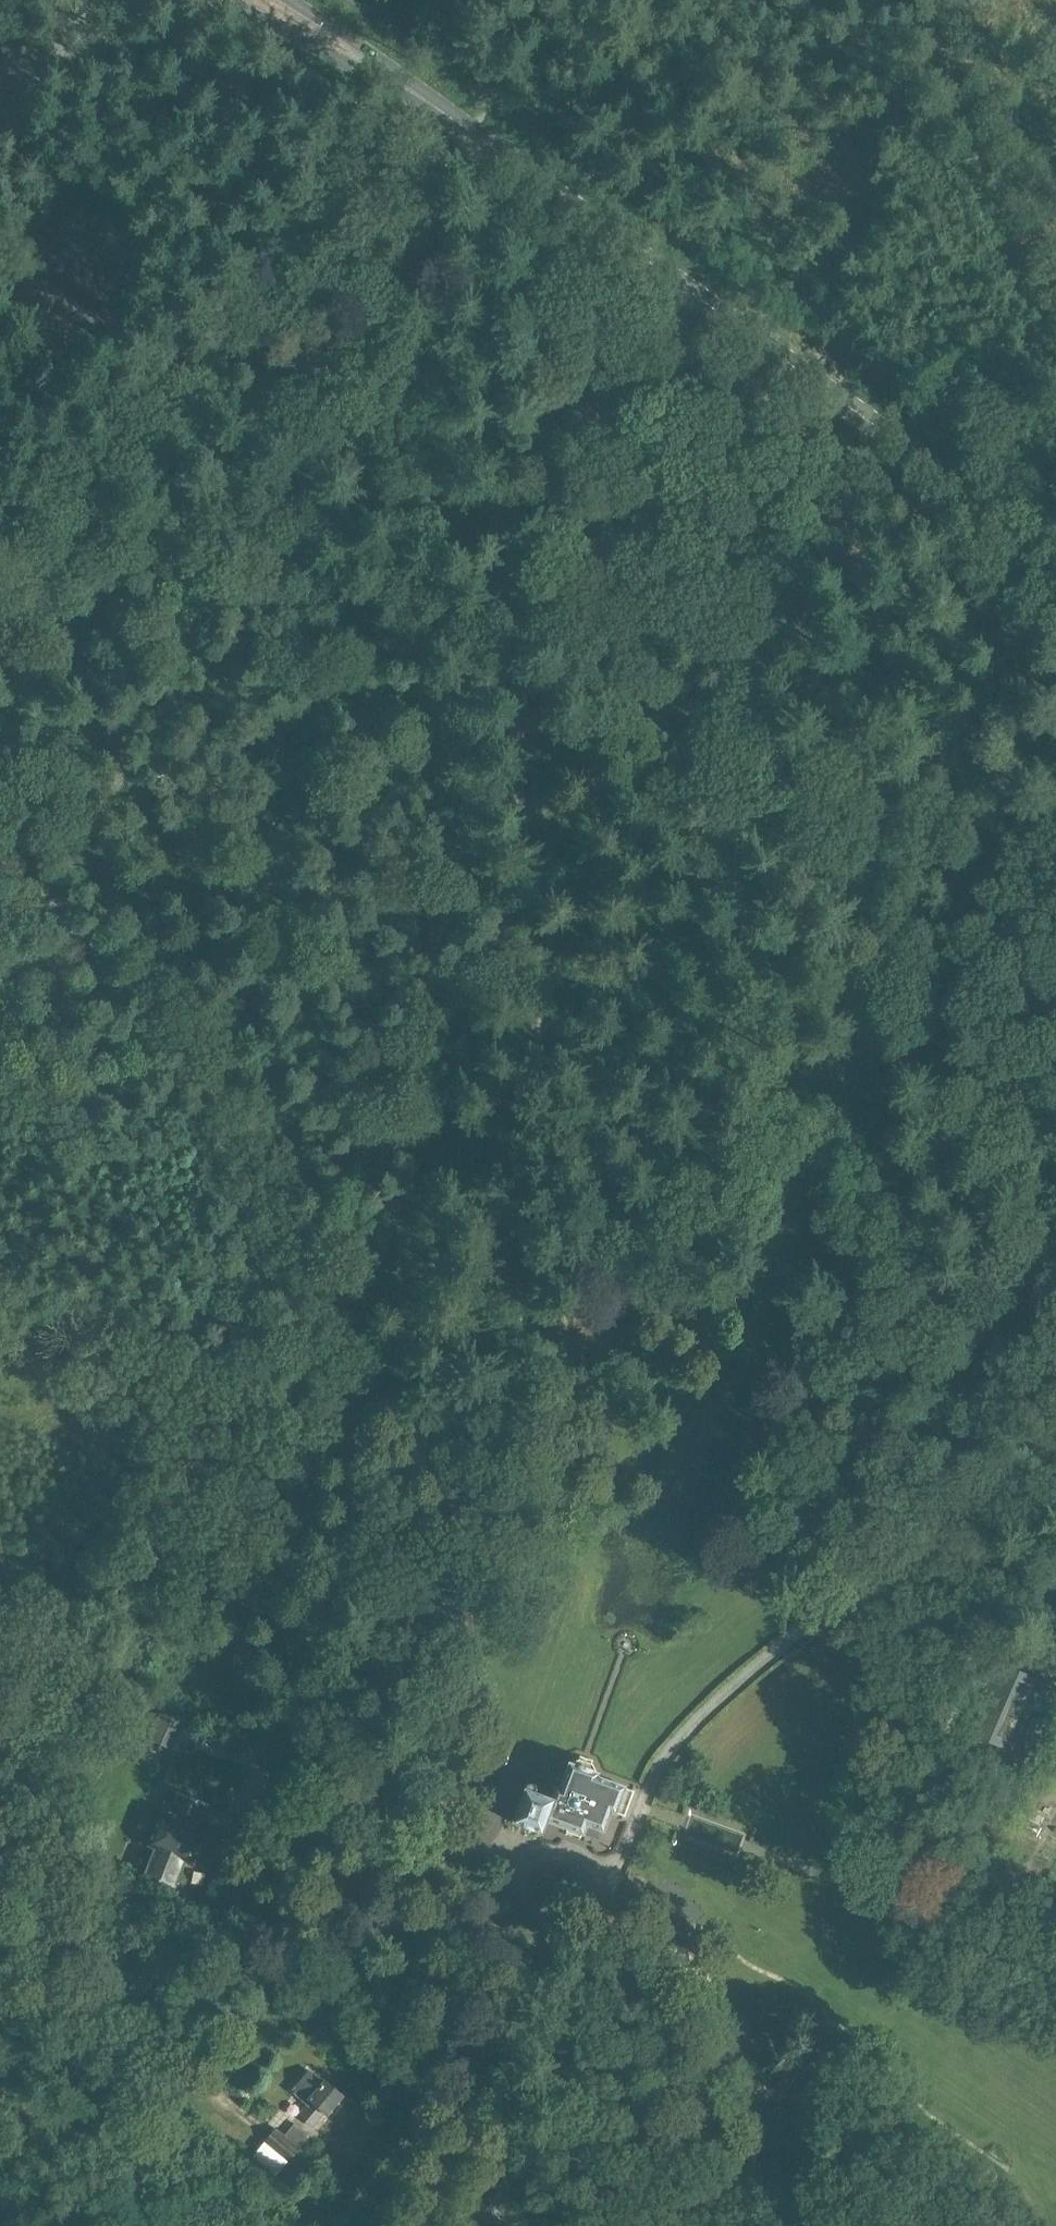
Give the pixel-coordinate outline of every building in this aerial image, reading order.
[(1005,1666),(974,1731),(1012,1749),(1031,1708),(1036,1698),(1043,1683),(1005,1666)] [(1036,1698),(1031,1708),(1045,1714),(1049,1704),(1036,1698)] [(162,1712),(150,1740),(172,1749),(184,1721),(162,1712)] [(575,1759),(568,1763),(559,1790),(555,1788),(551,1800),(532,1794),(534,1790),(534,1788),(532,1785),(531,1785),(529,1784),(527,1784),(525,1784),(524,1786),(511,1822),(539,1832),(543,1820),(581,1833),(584,1823),(602,1829),(608,1811),(623,1816),(631,1791),(621,1788),(621,1787),(594,1778),(595,1773),(590,1763),(575,1759)] [(163,1800),(158,1813),(145,1845),(154,1848),(143,1876),(173,1888),(184,1860),(191,1863),(203,1832),(196,1829),(206,1803),(176,1791),(171,1804),(163,1800)] [(316,2089),(301,2077),(290,2091),(306,2103),(297,2114),(313,2127),(323,2114),(326,2116),(342,2096),(324,2081),(316,2089)] [(261,2142),(287,2162),(309,2135),(294,2123),(284,2135),(274,2127),(261,2142)] [(265,2187),(278,2171),(254,2152),(242,2168),(265,2187)]
